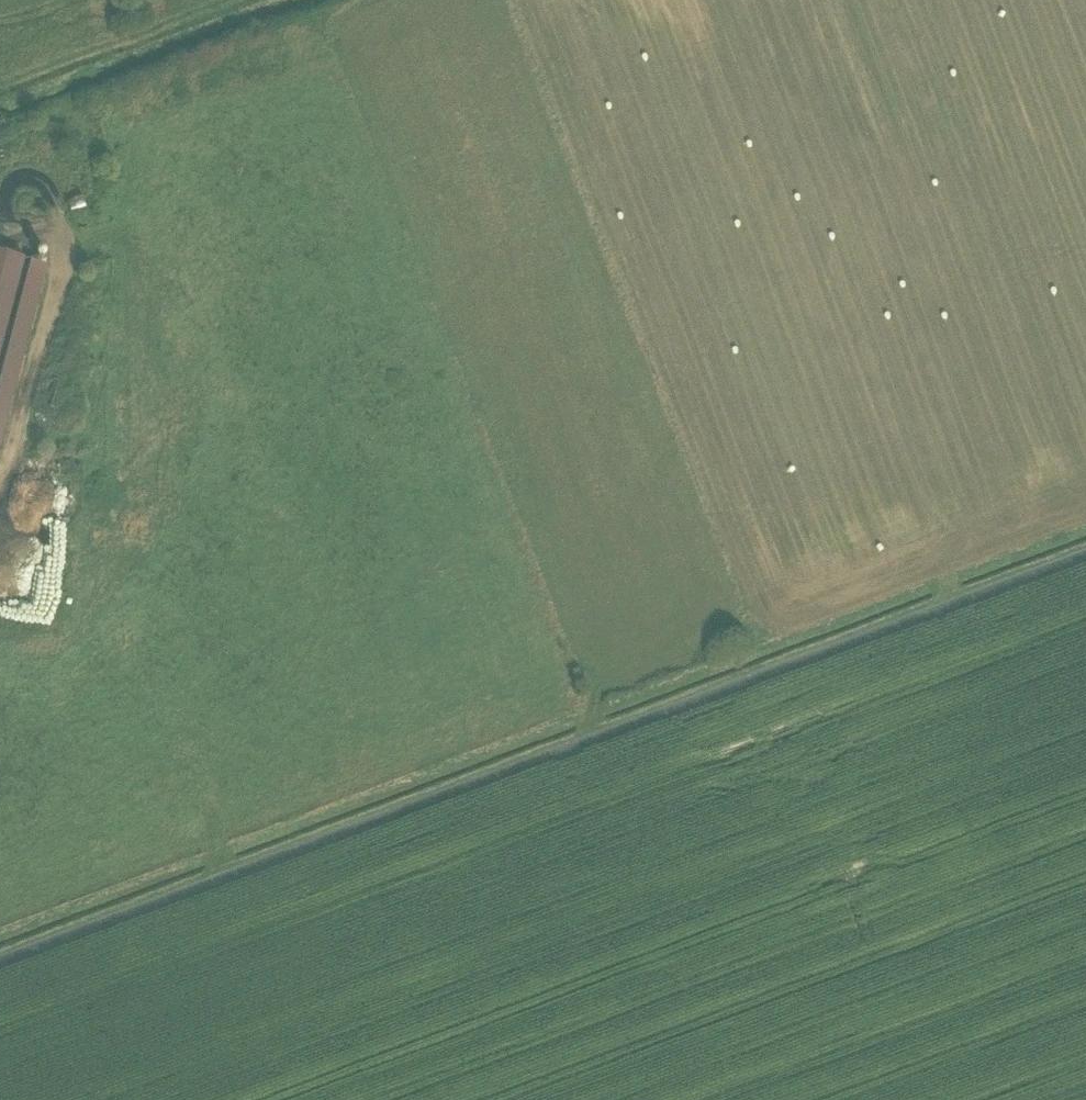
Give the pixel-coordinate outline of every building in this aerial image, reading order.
[(37,264),(0,257),(0,435),(37,264)]
